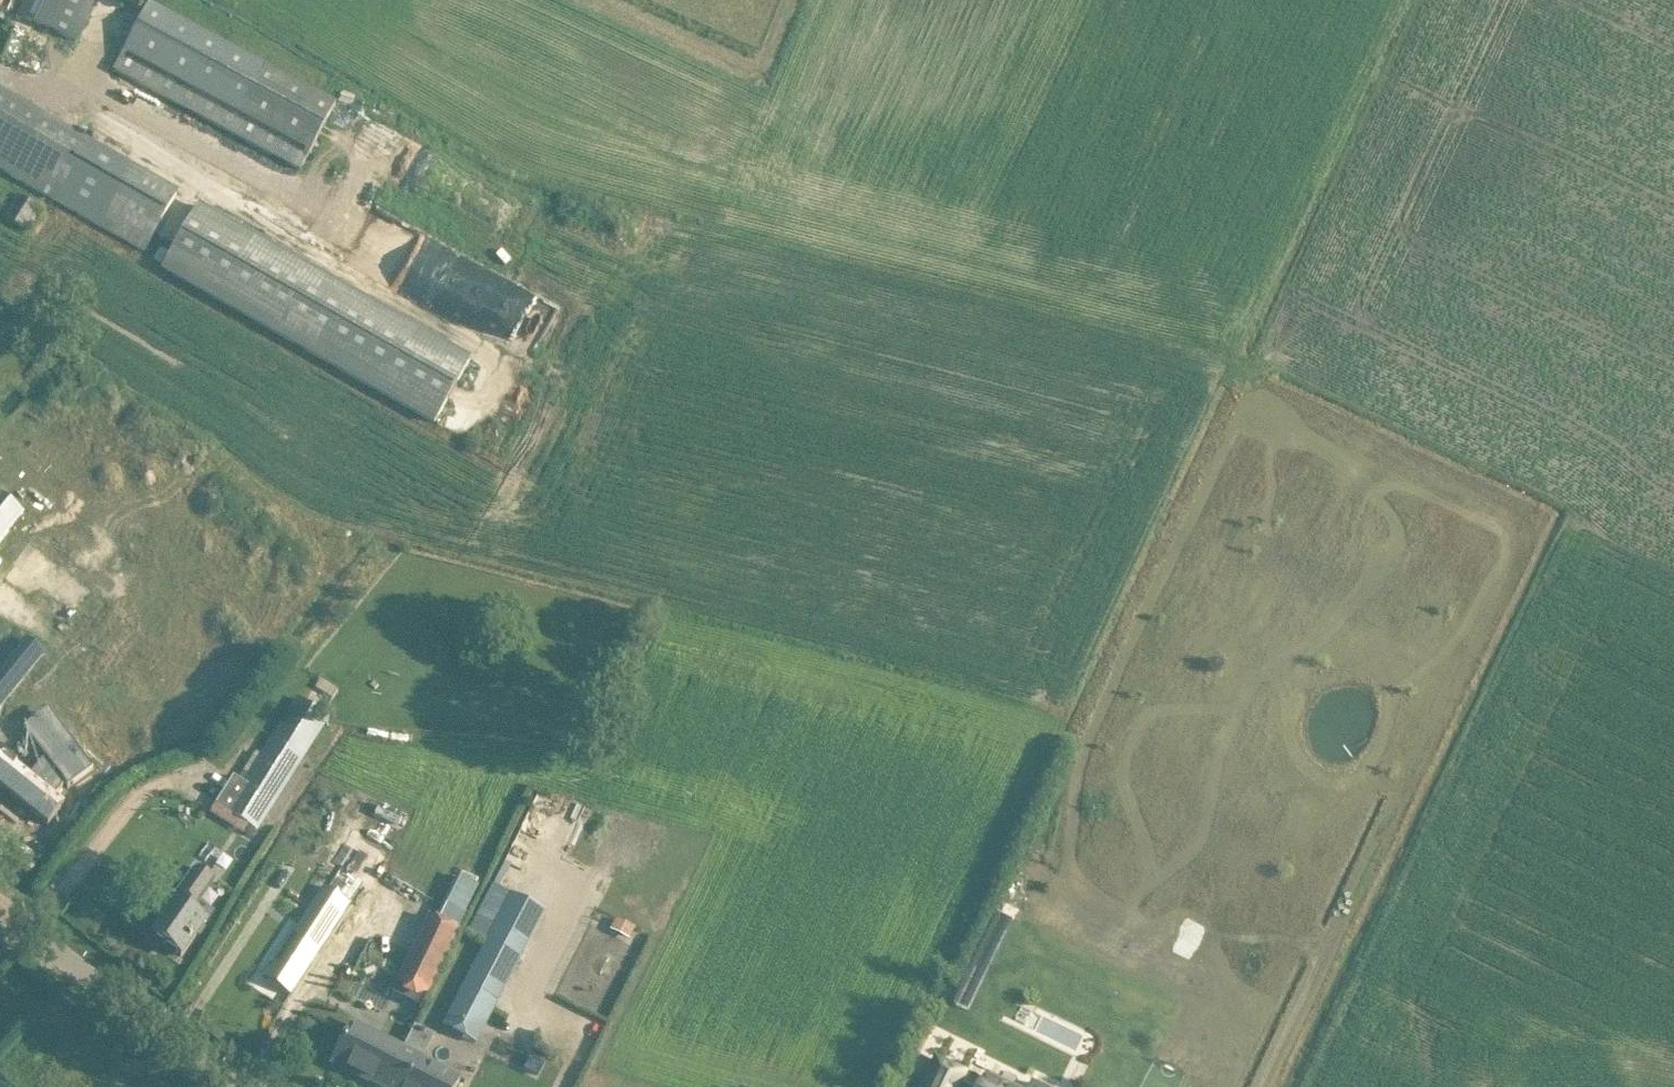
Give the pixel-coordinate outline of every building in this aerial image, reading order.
[(19,16),(77,42),(95,0),(26,0),(19,16)] [(336,104),(150,4),(125,51),(311,151),(336,104)] [(307,158),(121,58),(115,71),(301,171),(307,158)] [(67,131),(0,94),(0,166),(34,189),(67,131)] [(177,194),(67,131),(34,189),(144,252),(177,194)] [(198,206),(163,269),(435,423),(470,360),(198,206)] [(23,513),(0,495),(0,541),(23,513)] [(0,672),(0,707),(42,655),(25,641),(0,672)] [(298,698),(272,740),(245,781),(234,774),(216,802),(256,827),(327,716),(298,698)] [(0,761),(0,786),(48,825),(65,804),(55,796),(65,784),(68,788),(93,769),(80,752),(77,755),(45,712),(23,728),(45,757),(30,775),(5,755),(0,761)] [(198,869),(167,913),(162,920),(165,923),(154,938),(181,957),(211,914),(196,903),(213,880),(198,869)] [(279,966),(272,977),(292,991),(290,995),(291,996),(351,904),(349,904),(346,909),(321,893),(325,888),(324,887),(293,934),(298,937),(279,966)] [(495,922),(449,1014),(482,1031),(544,912),(510,894),(504,905),(495,922)] [(444,905),(437,921),(458,931),(459,929),(466,915),(465,915),(444,905)] [(616,915),(610,928),(630,937),(636,925),(616,915)] [(459,932),(458,931),(437,921),(430,917),(400,979),(430,993),(447,957),(458,935),(459,932)] [(369,1033),(352,1024),(332,1064),(378,1086),(383,1086),(402,1049),(369,1033)] [(383,1086),(457,1086),(461,1079),(421,1059),(433,1036),(413,1026),(402,1049),(383,1086)] [(926,1086),(965,1086),(961,1085),(966,1075),(938,1061),(926,1086)] [(989,1078),(984,1086),(1006,1086),(989,1078)]
